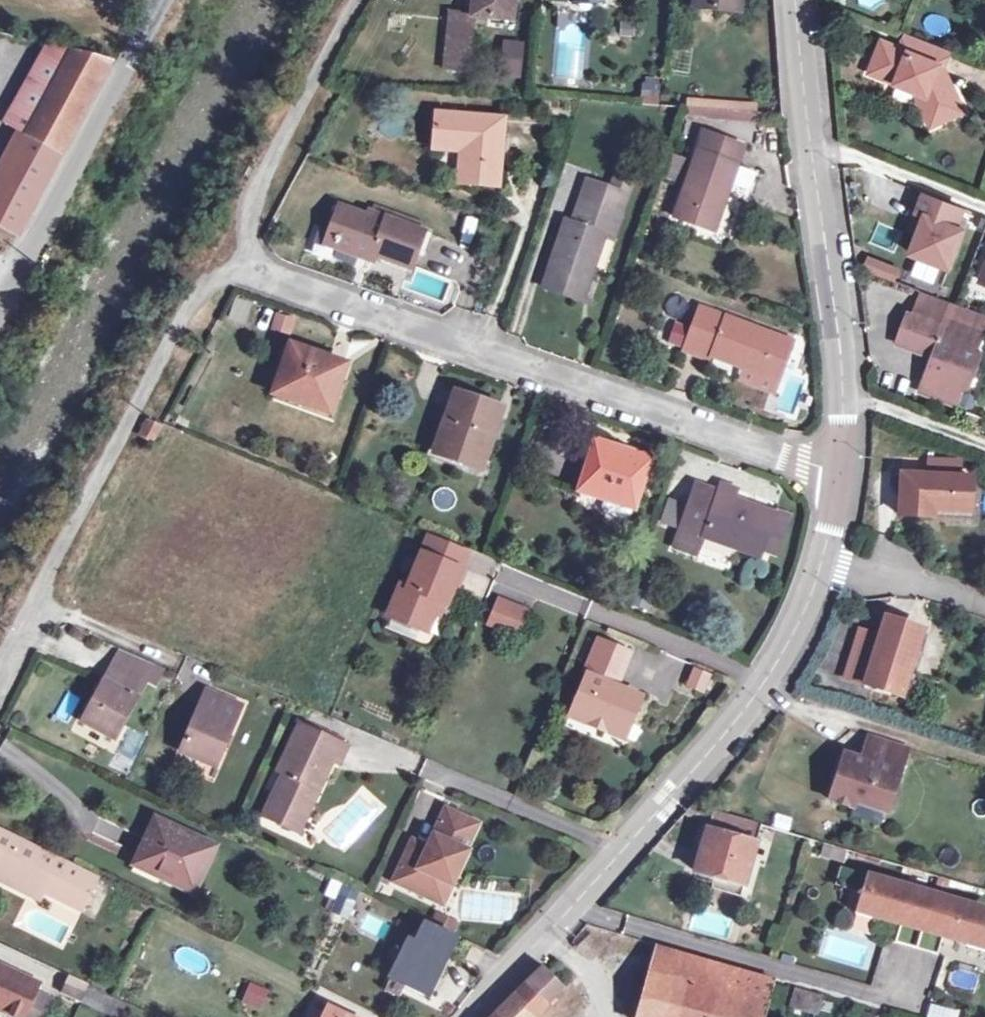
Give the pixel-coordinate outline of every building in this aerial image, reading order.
[(469,23),(496,24),(497,15),(510,15),(511,0),(471,0),(469,23)] [(691,11),(729,13),(730,0),(692,0),(691,11)] [(466,74),(469,23),(446,22),(443,72),(466,74)] [(483,50),(499,52),(502,30),(487,28),(483,50)] [(525,82),(524,39),(500,39),(500,83),(525,82)] [(973,115),(958,88),(939,81),(944,69),(951,72),(957,56),(914,40),(909,55),(889,47),(881,70),(892,75),(896,85),(921,95),(939,130),(973,115)] [(51,45),(8,124),(64,152),(115,61),(51,45)] [(958,88),(951,72),(944,69),(939,81),(958,88)] [(878,78),(896,85),(892,75),(881,70),(878,78)] [(640,103),(657,104),(658,89),(641,87),(640,103)] [(766,122),(767,113),(694,109),(691,117),(766,122)] [(431,112),(428,146),(462,149),(460,178),(495,182),(502,116),(431,112)] [(64,152),(8,124),(4,131),(25,142),(4,180),(0,177),(0,223),(20,233),(64,152)] [(722,227),(739,180),(744,164),(751,144),(712,131),(683,214),(722,227)] [(678,175),(690,179),(697,157),(686,153),(678,175)] [(760,171),(744,164),(739,180),(756,186),(760,171)] [(577,215),(554,280),(594,294),(617,229),(625,232),(634,207),(595,193),(586,217),(577,215)] [(926,201),(918,219),(927,222),(913,260),(951,274),(966,236),(959,234),(965,216),(926,201)] [(360,212),(358,217),(408,234),(410,229),(360,212)] [(351,223),(324,214),(316,236),(327,240),(322,253),(349,262),(352,254),(397,269),(402,257),(410,235),(408,234),(358,217),(354,216),(351,223)] [(417,237),(410,235),(402,257),(408,259),(417,237)] [(327,240),(316,236),(312,249),(322,253),(327,240)] [(867,256),(863,271),(897,280),(901,265),(867,256)] [(710,303),(694,349),(715,356),(718,349),(786,372),(799,334),(710,303)] [(289,335),(293,317),(275,312),(270,330),(289,335)] [(908,313),(895,346),(931,359),(918,393),(955,407),(962,390),(969,385),(979,362),(975,356),(984,333),(948,320),(944,327),(908,313)] [(310,349),(291,390),(318,400),(316,404),(341,415),(360,370),(310,349)] [(318,400),(291,390),(287,400),(338,423),(341,415),(316,404),(318,400)] [(516,416),(468,398),(446,453),(491,471),(505,437),(508,438),(516,416)] [(143,417),(138,437),(156,442),(162,422),(143,417)] [(597,491),(646,509),(663,462),(615,444),(597,491)] [(907,522),(936,525),(938,515),(969,517),(971,493),(972,488),(910,484),(907,522)] [(734,495),(712,486),(696,531),(721,542),(725,534),(773,552),(787,512),(775,507),(774,512),(753,503),(756,494),(738,487),(734,495)] [(971,493),(969,517),(978,517),(980,495),(971,493)] [(938,515),(936,525),(976,528),(978,517),(969,517),(938,515)] [(470,560),(431,544),(423,562),(462,578),(470,560)] [(473,561),(470,560),(462,578),(466,580),(473,561)] [(451,613),(466,580),(462,578),(423,562),(408,596),(400,592),(388,622),(430,639),(443,611),(451,613)] [(499,613),(492,631),(518,642),(526,624),(499,613)] [(902,701),(923,640),(924,637),(891,625),(885,643),(869,690),(902,701)] [(848,682),(869,690),(885,643),(864,636),(848,682)] [(930,642),(923,640),(902,701),(909,704),(930,642)] [(632,664),(602,651),(572,720),(590,728),(588,733),(608,741),(613,728),(630,735),(643,707),(617,696),(632,664)] [(87,727),(118,743),(148,687),(117,670),(87,727)] [(696,679),(689,695),(706,702),(713,686),(696,679)] [(182,757),(216,773),(244,712),(210,696),(182,757)] [(630,735),(613,728),(608,741),(624,749),(630,735)] [(349,753),(302,731),(281,777),(286,780),(266,822),(291,834),(299,817),(309,822),(317,803),(310,800),(314,793),(321,796),(334,766),(341,769),(349,753)] [(852,757),(847,771),(856,775),(851,789),(842,787),(836,802),(857,810),(859,804),(887,815),(885,820),(891,821),(915,752),(875,740),(868,763),(852,757)] [(847,771),(842,787),(851,789),(856,775),(847,771)] [(321,796),(314,793),(310,800),(317,803),(321,796)] [(859,804),(857,810),(854,817),(882,828),(885,820),(887,815),(859,804)] [(715,816),(694,810),(686,819),(712,827),(695,881),(715,886),(713,891),(742,900),(763,830),(715,816)] [(480,830),(448,815),(430,854),(425,865),(410,859),(396,888),(436,906),(445,886),(454,891),(470,857),(468,856),(480,830)] [(299,817),(291,834),(301,838),(309,822),(299,817)] [(219,855),(154,827),(137,866),(165,879),(161,890),(196,905),(219,855)] [(38,895),(75,913),(91,880),(0,835),(0,876),(38,895)] [(430,854),(415,847),(410,859),(425,865),(430,854)] [(839,854),(825,850),(823,859),(837,863),(839,854)] [(846,856),(839,854),(837,863),(844,865),(846,856)] [(38,895),(0,876),(0,886),(34,903),(38,895)] [(910,893),(869,881),(865,896),(860,895),(854,915),(876,922),(877,917),(901,923),(894,942),(915,949),(930,899),(910,893)] [(352,918),(358,890),(339,886),(333,914),(352,918)] [(445,886),(436,906),(445,910),(454,891),(445,886)] [(495,893),(497,924),(521,923),(520,891),(495,893)] [(915,949),(936,955),(943,934),(966,940),(964,945),(984,951),(984,914),(951,904),(930,899),(915,949)] [(427,928),(418,948),(399,987),(433,1002),(447,974),(440,971),(454,940),(427,928)] [(391,984),(399,987),(418,948),(409,944),(391,984)] [(494,959),(488,971),(499,976),(508,965),(494,959)] [(0,965),(0,1014),(6,1016),(45,1016),(51,1004),(34,996),(39,983),(0,965)] [(516,995),(493,1016),(537,1016),(563,990),(541,971),(516,995)] [(73,975),(64,994),(83,1002),(91,984),(78,978),(73,975)] [(647,975),(640,999),(658,1004),(678,1009),(684,984),(647,975)] [(247,983),(241,1005),(263,1011),(269,989),(247,983)] [(713,991),(684,984),(678,1009),(658,1004),(654,1016),(706,1016),(713,991)] [(713,991),(706,1016),(762,1016),(765,1004),(713,991)] [(658,1004),(640,999),(636,1016),(654,1016),(658,1004)]
